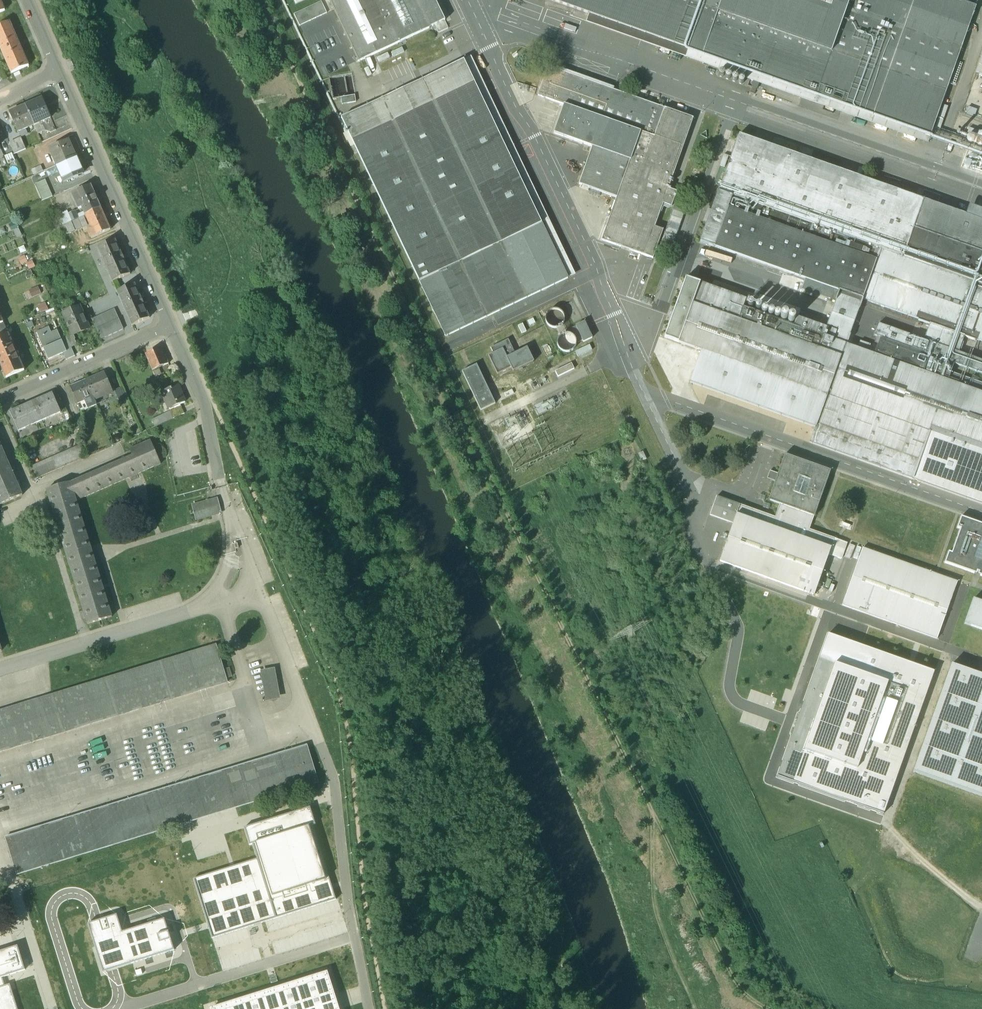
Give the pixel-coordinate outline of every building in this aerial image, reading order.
[(359,63),(431,28),(445,21),(435,0),(329,0),(359,63)] [(722,0),(548,0),(703,55),(722,0)] [(703,55),(817,95),(850,0),(722,0),(703,55)] [(817,95),(931,135),(976,7),(956,0),(850,0),(817,95)] [(321,2),(294,15),(300,27),(327,14),(321,2)] [(0,27),(0,48),(12,74),(29,66),(21,47),(19,42),(18,42),(10,22),(0,27)] [(464,61),(342,119),(348,132),(344,134),(347,141),(348,141),(351,147),(354,146),(446,337),(568,279),(464,61)] [(694,119),(548,67),(538,96),(564,105),(554,134),(592,147),(579,185),(617,198),(602,241),(653,259),(664,230),(655,227),(663,204),(672,207),(677,192),(669,189),(694,119)] [(348,91),(354,90),(352,75),(346,76),(348,91)] [(355,96),(341,98),(342,105),(356,103),(355,96)] [(43,100),(26,107),(34,125),(42,122),(51,118),(43,100)] [(26,107),(10,114),(18,133),(34,125),(26,107)] [(51,118),(42,122),(45,131),(51,133),(56,130),(51,118)] [(42,122),(34,125),(38,134),(45,131),(42,122)] [(708,122),(704,132),(713,135),(716,125),(708,122)] [(739,135),(719,192),(733,197),(715,247),(840,291),(862,299),(930,323),(964,336),(981,342),(981,221),(739,135)] [(9,143),(14,154),(25,150),(20,139),(9,143)] [(68,141),(50,149),(57,165),(76,157),(68,141)] [(76,157),(57,165),(64,182),(83,174),(76,157)] [(32,170),(34,175),(45,170),(43,165),(32,170)] [(78,200),(94,193),(91,188),(72,196),(79,210),(82,208),(78,200)] [(44,195),(46,200),(55,196),(53,191),(44,195)] [(718,191),(700,242),(715,247),(733,197),(719,192),(718,191)] [(94,193),(78,200),(82,208),(85,215),(101,208),(94,193)] [(101,208),(85,215),(92,231),(108,224),(101,208)] [(671,222),(677,223),(676,230),(679,231),(683,212),(674,210),(671,222)] [(80,218),(77,211),(69,215),(67,211),(61,214),(65,224),(77,219),(80,218)] [(82,229),(77,219),(65,224),(69,234),(82,229)] [(108,224),(92,231),(87,233),(90,240),(111,231),(108,224)] [(115,241),(98,249),(113,282),(130,274),(124,260),(122,255),(121,255),(115,241)] [(679,343),(697,292),(701,283),(687,278),(666,338),(679,343)] [(135,285),(118,293),(132,326),(149,318),(143,304),(144,304),(141,299),(135,285)] [(38,287),(31,290),(34,297),(41,294),(38,287)] [(846,345),(862,299),(840,291),(827,328),(837,332),(834,340),(846,345)] [(834,340),(794,326),(697,292),(679,343),(828,396),(846,345),(834,340)] [(80,307),(63,314),(73,336),(74,336),(89,329),(80,307)] [(115,309),(92,319),(101,340),(124,330),(115,309)] [(794,326),(834,340),(837,332),(827,328),(797,318),(794,326)] [(585,322),(576,327),(583,343),(592,338),(585,322)] [(964,336),(930,323),(924,340),(958,353),(964,336)] [(924,340),(879,324),(875,336),(930,355),(954,364),(966,368),(970,357),(958,353),(924,340)] [(37,333),(44,349),(62,341),(57,330),(52,333),(49,327),(37,333)] [(576,327),(571,329),(578,343),(582,341),(576,327)] [(0,331),(0,338),(8,334),(6,329),(0,331)] [(6,379),(24,371),(8,334),(0,338),(0,364),(6,379)] [(73,336),(67,338),(72,348),(77,346),(75,339),(74,336),(73,336)] [(75,356),(67,338),(62,341),(67,352),(63,354),(66,360),(75,356)] [(527,347),(515,353),(508,339),(491,348),(493,353),(488,356),(497,375),(511,368),(513,372),(534,362),(527,347)] [(62,341),(44,349),(49,360),(63,354),(67,352),(62,341)] [(590,345),(576,352),(578,357),(592,350),(590,345)] [(930,355),(924,372),(846,345),(828,396),(829,396),(819,424),(919,460),(929,432),(981,451),(981,393),(948,381),(951,373),(954,364),(930,355)] [(163,347),(146,354),(153,371),(154,370),(157,376),(162,374),(159,368),(170,364),(163,347)] [(970,357),(966,368),(981,374),(981,361),(970,357)] [(496,404),(477,365),(462,372),(481,411),(496,404)] [(567,367),(557,372),(560,377),(570,372),(567,367)] [(104,373),(86,381),(93,398),(105,392),(106,395),(113,392),(104,373)] [(951,373),(948,381),(981,393),(981,385),(951,373)] [(93,398),(86,381),(71,387),(81,412),(97,405),(93,398)] [(178,386),(162,393),(170,410),(185,403),(178,386)] [(122,388),(115,391),(120,403),(127,400),(122,388)] [(53,394),(10,413),(19,431),(61,413),(53,394)] [(181,407),(170,411),(173,419),(184,414),(181,407)] [(173,419),(170,411),(153,419),(156,426),(173,419)] [(133,457),(71,483),(47,490),(88,625),(112,617),(77,501),(161,464),(151,441),(130,450),(133,457)] [(0,443),(0,505),(23,495),(0,443)] [(80,446),(30,468),(34,479),(85,456),(80,446)] [(830,471),(785,455),(769,501),(780,505),(775,518),(740,505),(720,562),(814,595),(824,567),(834,539),(809,530),(814,517),(830,471)] [(777,474),(770,471),(767,479),(775,481),(777,474)] [(208,502),(193,506),(197,520),(212,515),(216,514),(212,501),(208,502)] [(854,521),(843,517),(840,526),(851,530),(854,521)] [(961,517),(957,528),(962,530),(961,532),(959,531),(952,551),(954,552),(953,554),(948,552),(945,563),(974,574),(975,571),(981,573),(980,576),(981,576),(981,524),(961,517)] [(861,548),(857,547),(853,558),(857,560),(861,548)] [(957,582),(862,549),(842,605),(937,639),(957,582)] [(829,569),(824,567),(814,595),(819,597),(829,569)] [(735,583),(731,593),(736,595),(740,585),(735,583)] [(743,586),(739,596),(750,600),(753,590),(743,586)] [(973,599),(964,624),(981,630),(981,603),(973,599)] [(228,683),(227,679),(224,670),(216,645),(0,711),(0,752),(228,683)] [(981,675),(951,665),(913,772),(981,796),(981,674),(981,675)] [(261,671),(267,702),(281,699),(276,668),(261,671)] [(230,669),(224,670),(227,679),(232,677),(230,669)] [(307,746),(5,838),(17,875),(175,827),(237,808),(319,783),(307,746)] [(310,807),(244,828),(249,846),(252,845),(312,826),(315,825),(310,807)] [(312,826),(252,845),(256,859),(195,878),(213,936),(335,897),(312,826)] [(114,915),(88,923),(103,972),(173,950),(163,919),(120,933),(114,915)] [(0,950),(0,977),(2,977),(22,970),(14,946),(0,950)] [(212,1007),(212,1008),(339,1008),(327,971),(212,1007)] [(5,986),(0,988),(0,1008),(17,1008),(9,985),(5,986)]
